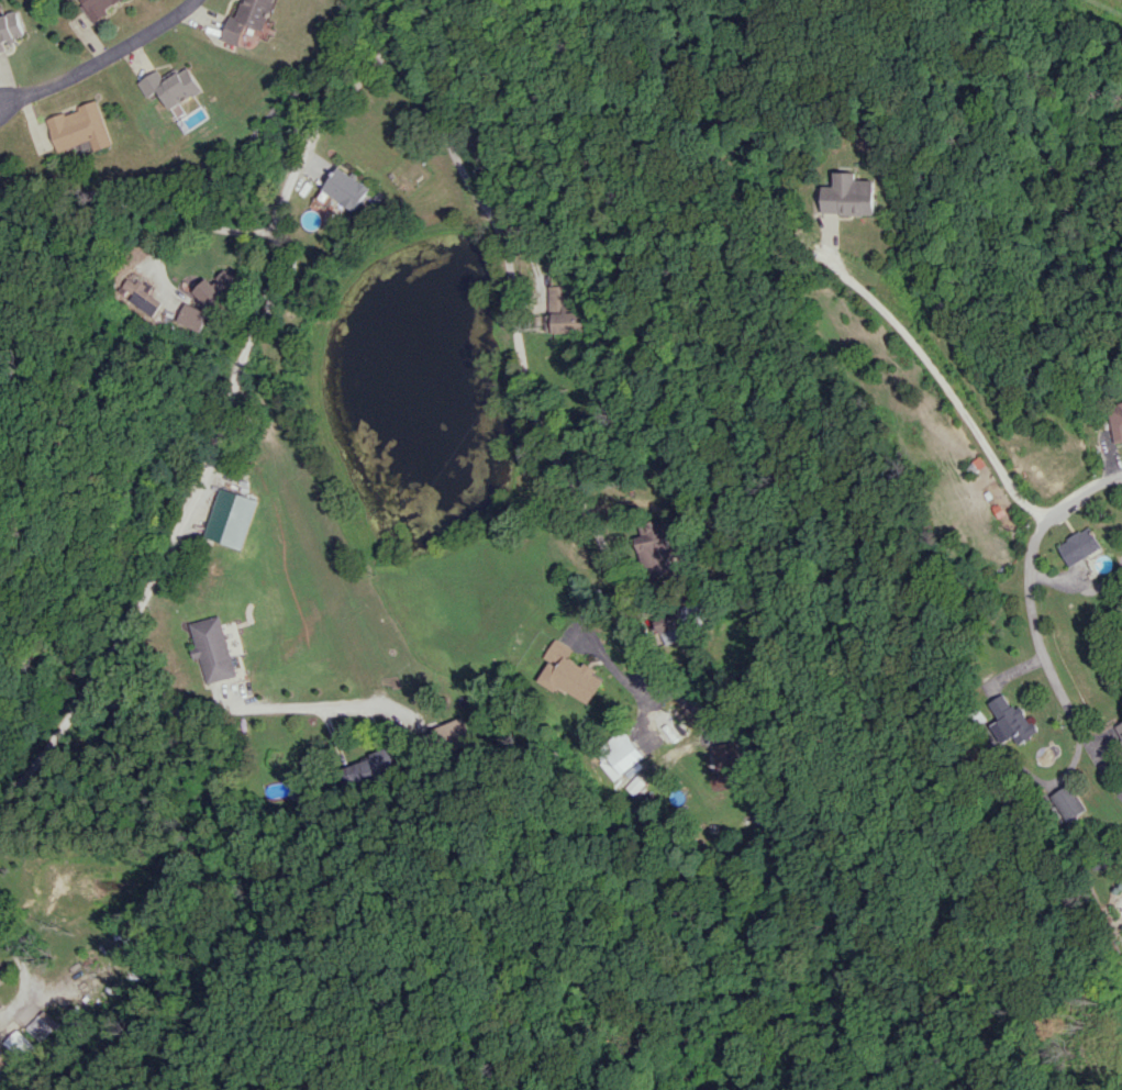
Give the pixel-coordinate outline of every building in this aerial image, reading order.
[(92,21),(123,0),(79,0),(92,21)] [(240,45),(247,24),(266,30),(276,0),(242,0),(237,16),(231,14),(223,39),(240,45)] [(9,49),(6,41),(23,36),(16,12),(0,16),(0,52),(9,49)] [(138,82),(147,97),(159,90),(170,109),(203,90),(189,67),(180,72),(177,68),(162,77),(158,70),(138,82)] [(58,151),(91,139),(95,151),(113,144),(98,101),(47,119),(58,151)] [(319,197),(329,204),(333,198),(354,212),(371,188),(340,166),(319,197)] [(825,186),(825,213),(877,214),(878,180),(859,180),(859,172),(838,171),(838,186),(825,186)] [(208,277),(194,292),(214,312),(233,294),(231,292),(242,282),(227,267),(212,282),(208,277)] [(146,287),(130,277),(124,286),(133,292),(129,300),(162,321),(170,308),(143,291),(146,287)] [(541,285),(541,315),(548,315),(548,328),(555,328),(555,318),(561,318),(561,285),(541,285)] [(176,319),(200,331),(209,314),(185,301),(176,319)] [(1109,405),(1114,441),(1121,440),(1121,403),(1109,405)] [(257,499),(219,488),(203,537),(241,549),(257,499)] [(1057,544),(1068,565),(1102,549),(1090,527),(1057,544)] [(669,573),(659,537),(636,544),(646,580),(669,573)] [(647,620),(650,636),(660,634),(662,642),(682,638),(676,613),(647,620)] [(187,622),(202,684),(234,676),(219,615),(187,622)] [(537,681),(558,693),(561,688),(588,703),(611,663),(598,655),(591,668),(569,655),(572,649),(554,638),(543,657),(549,661),(537,681)] [(434,752),(470,738),(461,716),(425,730),(434,752)] [(644,754),(620,728),(591,754),(615,780),(644,754)] [(714,781),(734,775),(725,740),(705,745),(714,781)] [(1049,796),(1067,823),(1087,809),(1069,782),(1049,796)] [(50,1023),(36,1009),(18,1028),(32,1042),(50,1023)] [(10,1055),(23,1043),(10,1029),(0,1039),(0,1045),(10,1055)]
